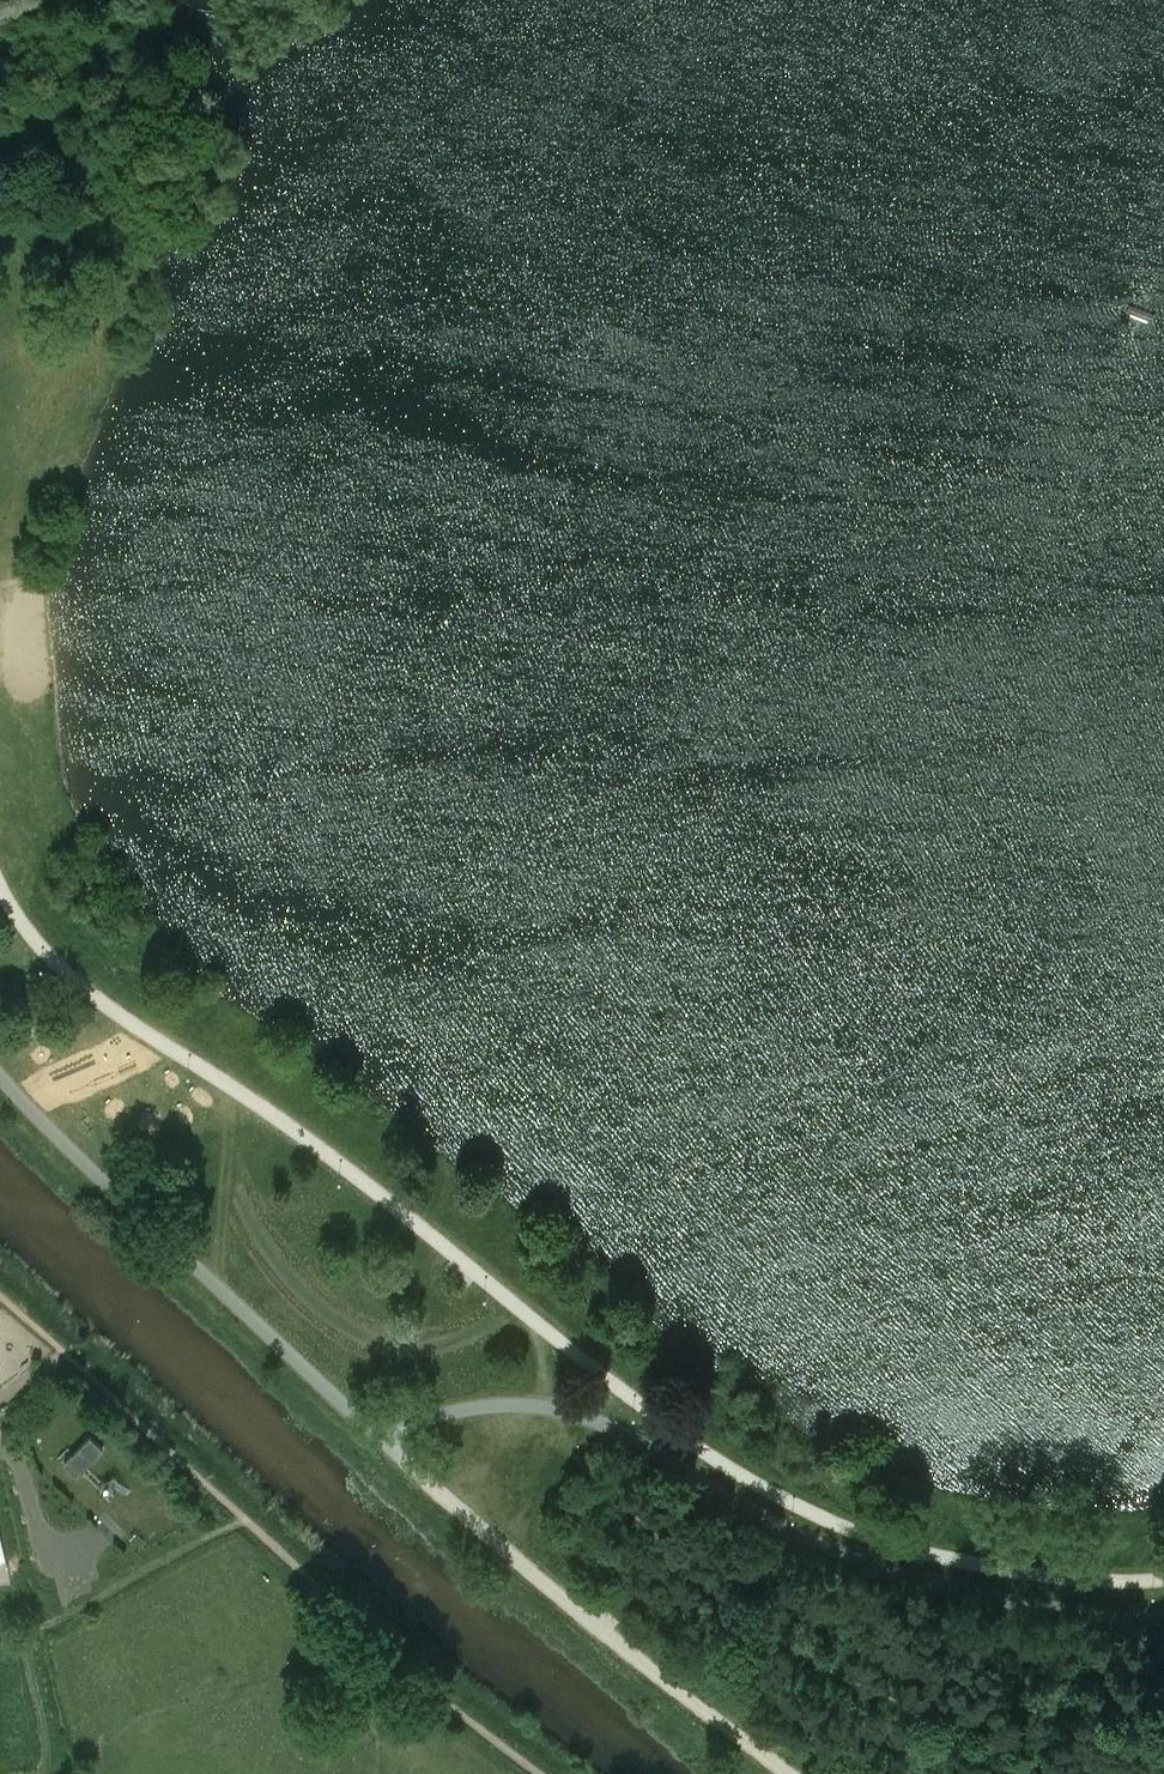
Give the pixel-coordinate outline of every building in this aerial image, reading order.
[(91,1437),(65,1463),(78,1476),(104,1449),(91,1437)] [(0,1532),(0,1585),(9,1584),(6,1531),(0,1532)]
